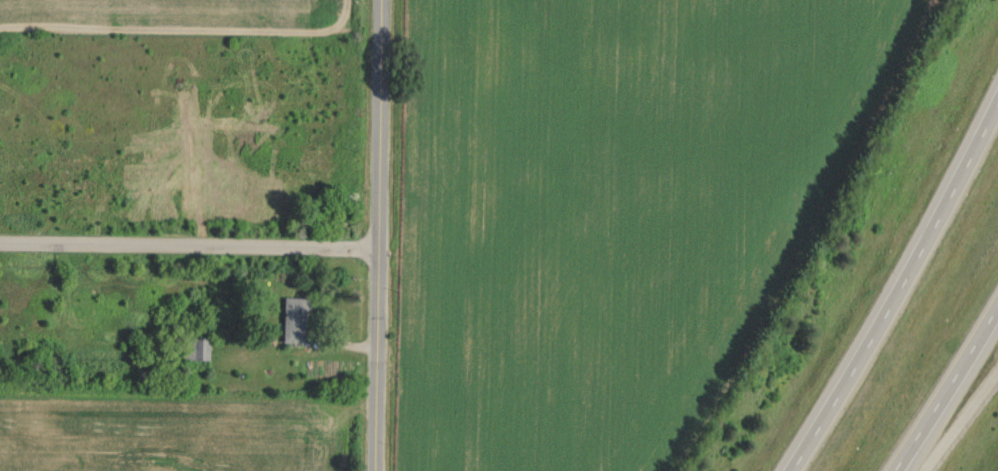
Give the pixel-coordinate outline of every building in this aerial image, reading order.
[(283,297),(282,342),(306,342),(307,297),(283,297)] [(210,338),(182,337),(182,359),(209,360),(210,338)]
